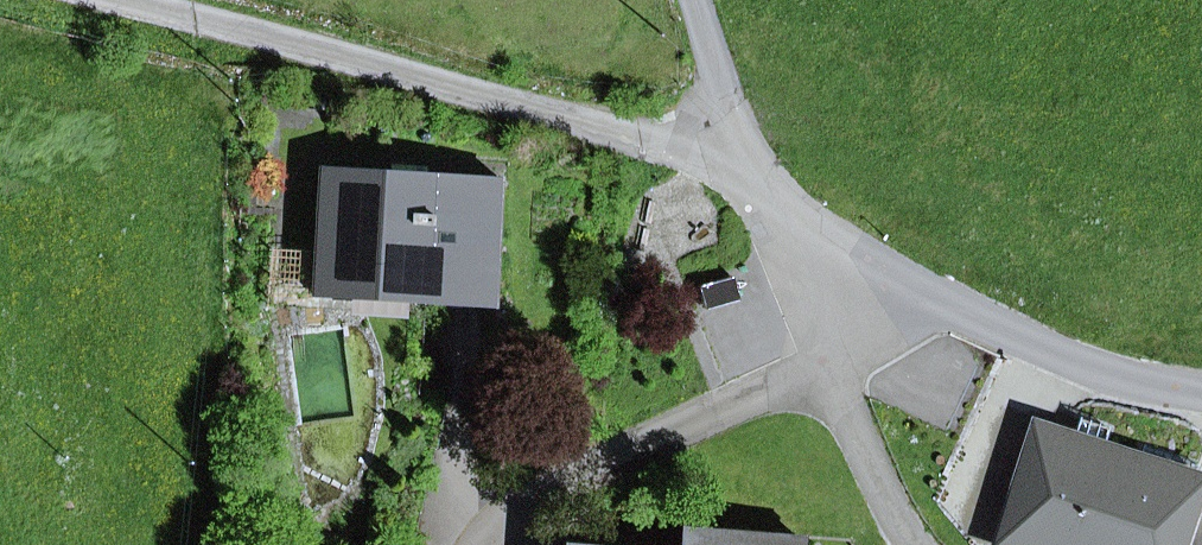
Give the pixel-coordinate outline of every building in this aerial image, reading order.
[(323,169),(316,280),(490,291),(497,180),(323,169)] [(316,280),(315,294),(489,305),(490,291),(316,280)] [(1190,503),(1196,483),(1116,457),(1038,431),(1001,544),(1201,544),(1201,507),(1190,503)] [(1196,483),(1201,468),(1121,442),(1116,457),(1196,483)] [(681,529),(680,544),(799,544),(799,538),(681,529)]
